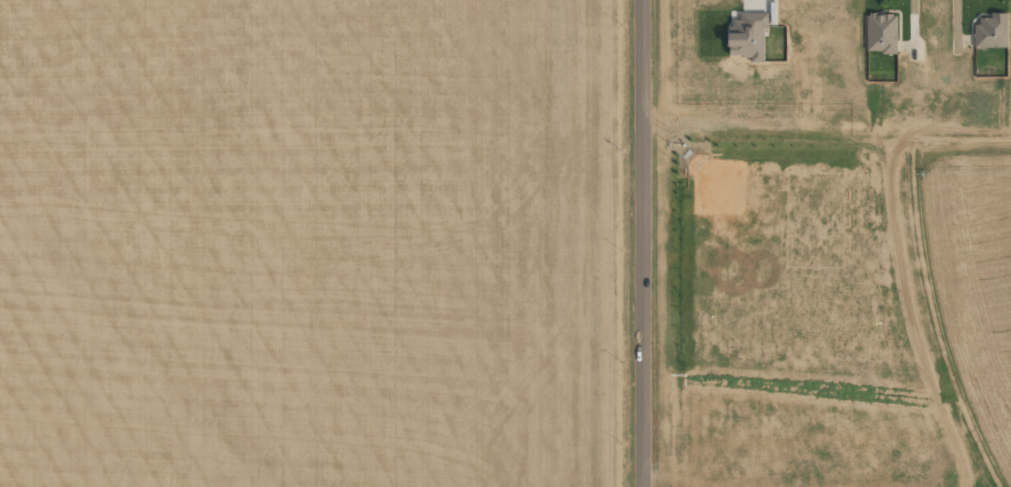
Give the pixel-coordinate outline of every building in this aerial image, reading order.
[(764,62),(764,29),(768,29),(768,13),(739,13),(739,20),(729,20),(729,56),(750,56),(750,62),(764,62)] [(974,48),(1007,47),(1007,13),(990,13),(990,17),(979,18),(979,24),(973,24),(974,48)] [(867,53),(897,52),(897,14),(866,14),(867,53)]
